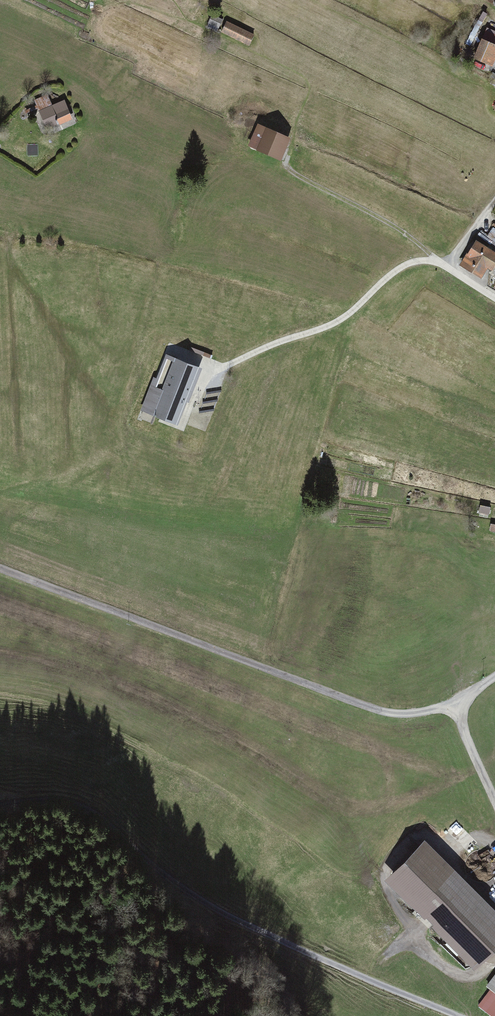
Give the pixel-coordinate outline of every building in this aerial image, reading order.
[(222,17),(201,7),(195,20),(215,31),(222,17)] [(227,18),(221,30),(250,44),(255,33),(227,18)] [(489,64),(494,51),(494,35),(487,32),(475,58),(489,64)] [(35,101),(47,128),(70,117),(63,101),(51,107),(46,96),(35,101)] [(287,139),(259,126),(250,147),(278,159),(287,139)] [(477,243),(463,265),(482,277),(488,267),(492,270),(494,264),(494,254),(477,243)] [(204,372),(169,358),(155,394),(151,393),(144,411),(178,425),(184,411),(188,412),(204,372)] [(494,940),(494,919),(422,846),(387,880),(471,964),(494,940)] [(488,989),(491,991),(480,1006),(494,1015),(494,980),(488,989)]
